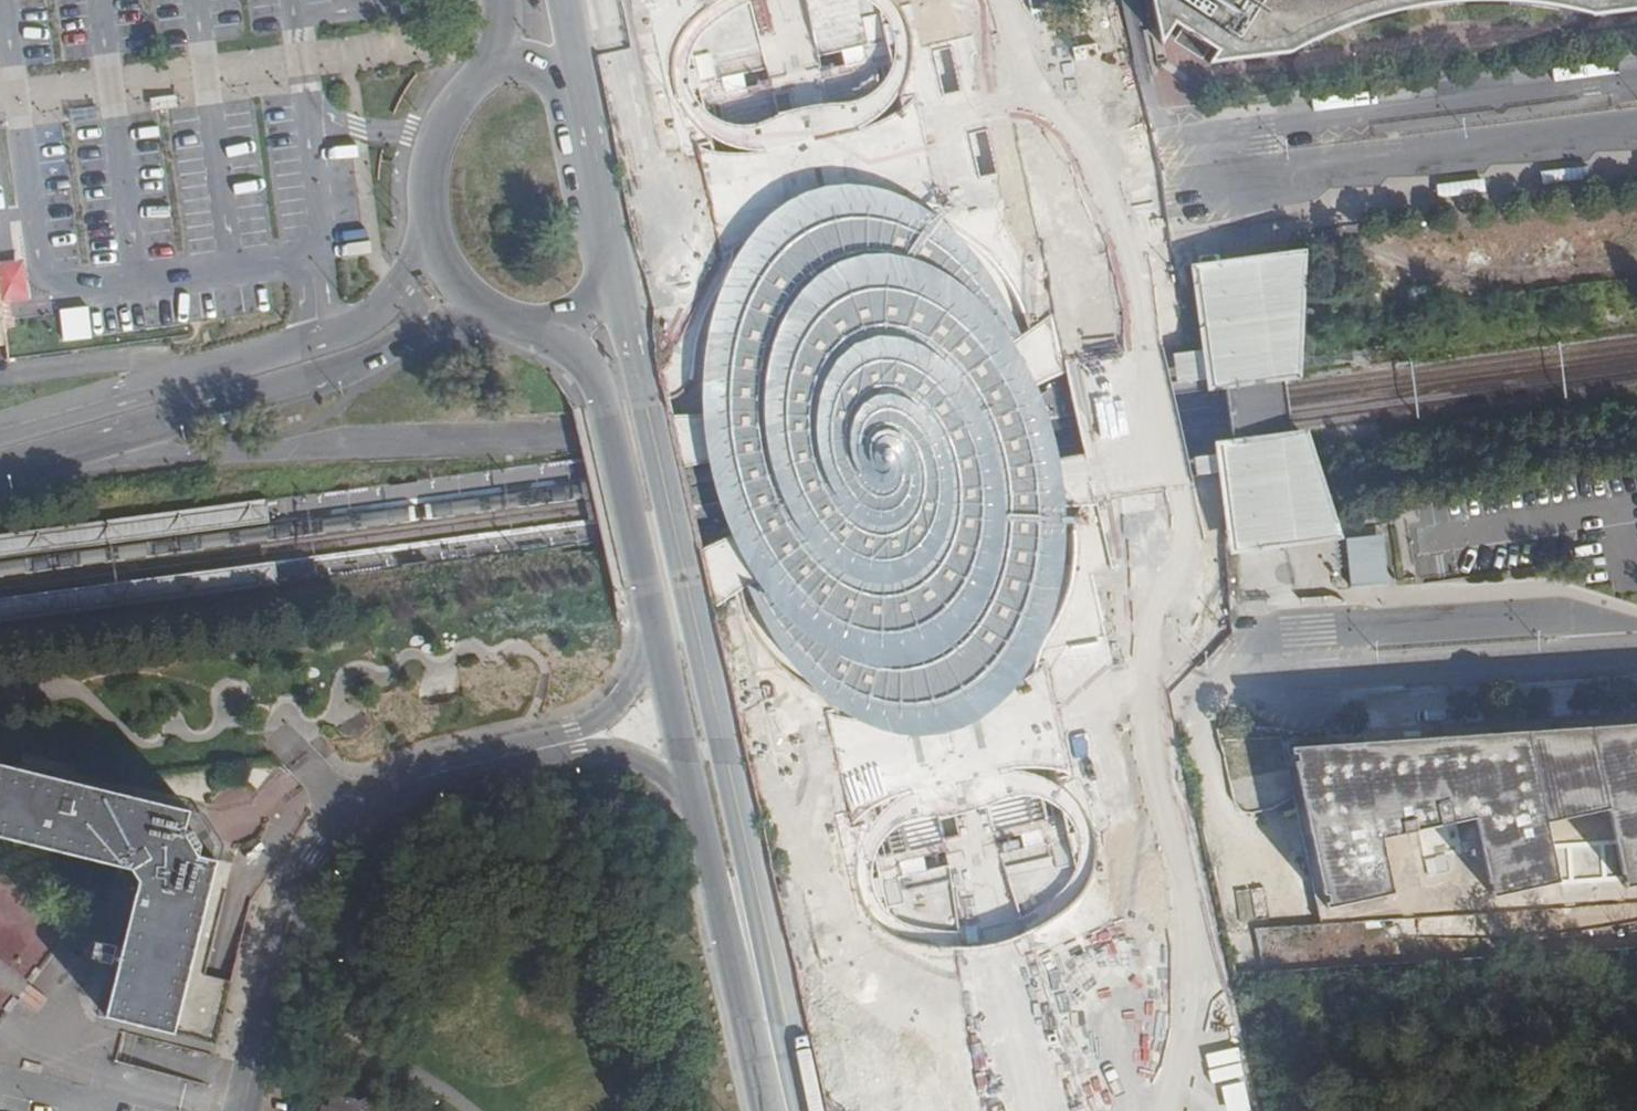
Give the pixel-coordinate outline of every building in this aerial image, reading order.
[(1156,46),(1168,26),(1176,31),(1204,49),(1213,53),(1204,66),(1287,56),(1299,49),(1315,40),(1332,33),(1351,26),(1368,21),(1386,16),(1406,12),(1423,8),(1440,6),(1460,5),(1483,4),(1505,4),(1526,6),(1550,9),(1579,15),(1592,19),(1636,14),(1636,0),(1146,0),(1156,46)] [(1204,49),(1176,31),(1168,43),(1195,61),(1204,49)] [(1058,603),(1067,519),(1046,410),(1027,364),(1008,312),(977,261),(926,207),(871,186),(806,191),(756,227),(719,288),(703,376),(707,454),(740,557),(800,676),(884,731),(970,727),(1025,678),(1058,603)] [(1254,268),(1247,269),(1248,269),(1249,282),(1255,282),(1262,281),(1263,285),(1286,282),(1285,278),(1289,277),(1288,304),(1294,303),(1296,262),(1254,268)] [(1248,269),(1247,269),(1246,267),(1243,266),(1194,273),(1207,362),(1208,371),(1209,380),(1210,389),(1221,388),(1223,403),(1228,444),(1217,445),(1219,453),(1230,538),(1281,531),(1281,517),(1286,516),(1305,514),(1306,517),(1318,515),(1314,507),(1320,504),(1297,434),(1289,435),(1287,416),(1284,395),(1282,380),(1290,379),(1291,359),(1294,303),(1288,304),(1289,277),(1285,278),(1286,282),(1263,285),(1262,281),(1255,282),(1249,282),(1248,269)] [(257,498),(0,536),(0,556),(262,525),(257,498)] [(1281,517),(1281,531),(1230,538),(1231,561),(1291,556),(1328,552),(1337,551),(1330,534),(1328,527),(1326,524),(1320,504),(1314,507),(1318,515),(1306,517),(1305,514),(1286,516),(1281,517)] [(1344,540),(1350,587),(1388,581),(1381,535),(1344,540)] [(0,596),(0,620),(271,585),(267,562),(0,596)] [(1292,744),(1328,906),(1396,891),(1384,836),(1476,816),(1493,895),(1562,879),(1549,820),(1609,807),(1627,885),(1636,883),(1636,720),(1292,744)] [(104,1024),(173,1041),(218,864),(201,861),(204,850),(196,835),(188,832),(192,814),(182,811),(140,801),(70,783),(0,764),(0,840),(130,875),(139,889),(104,1024)] [(250,792),(279,811),(288,795),(260,777),(250,792)] [(377,1102),(367,1100),(363,1092),(356,1098),(298,1084),(291,1110),(375,1110),(377,1102)]
